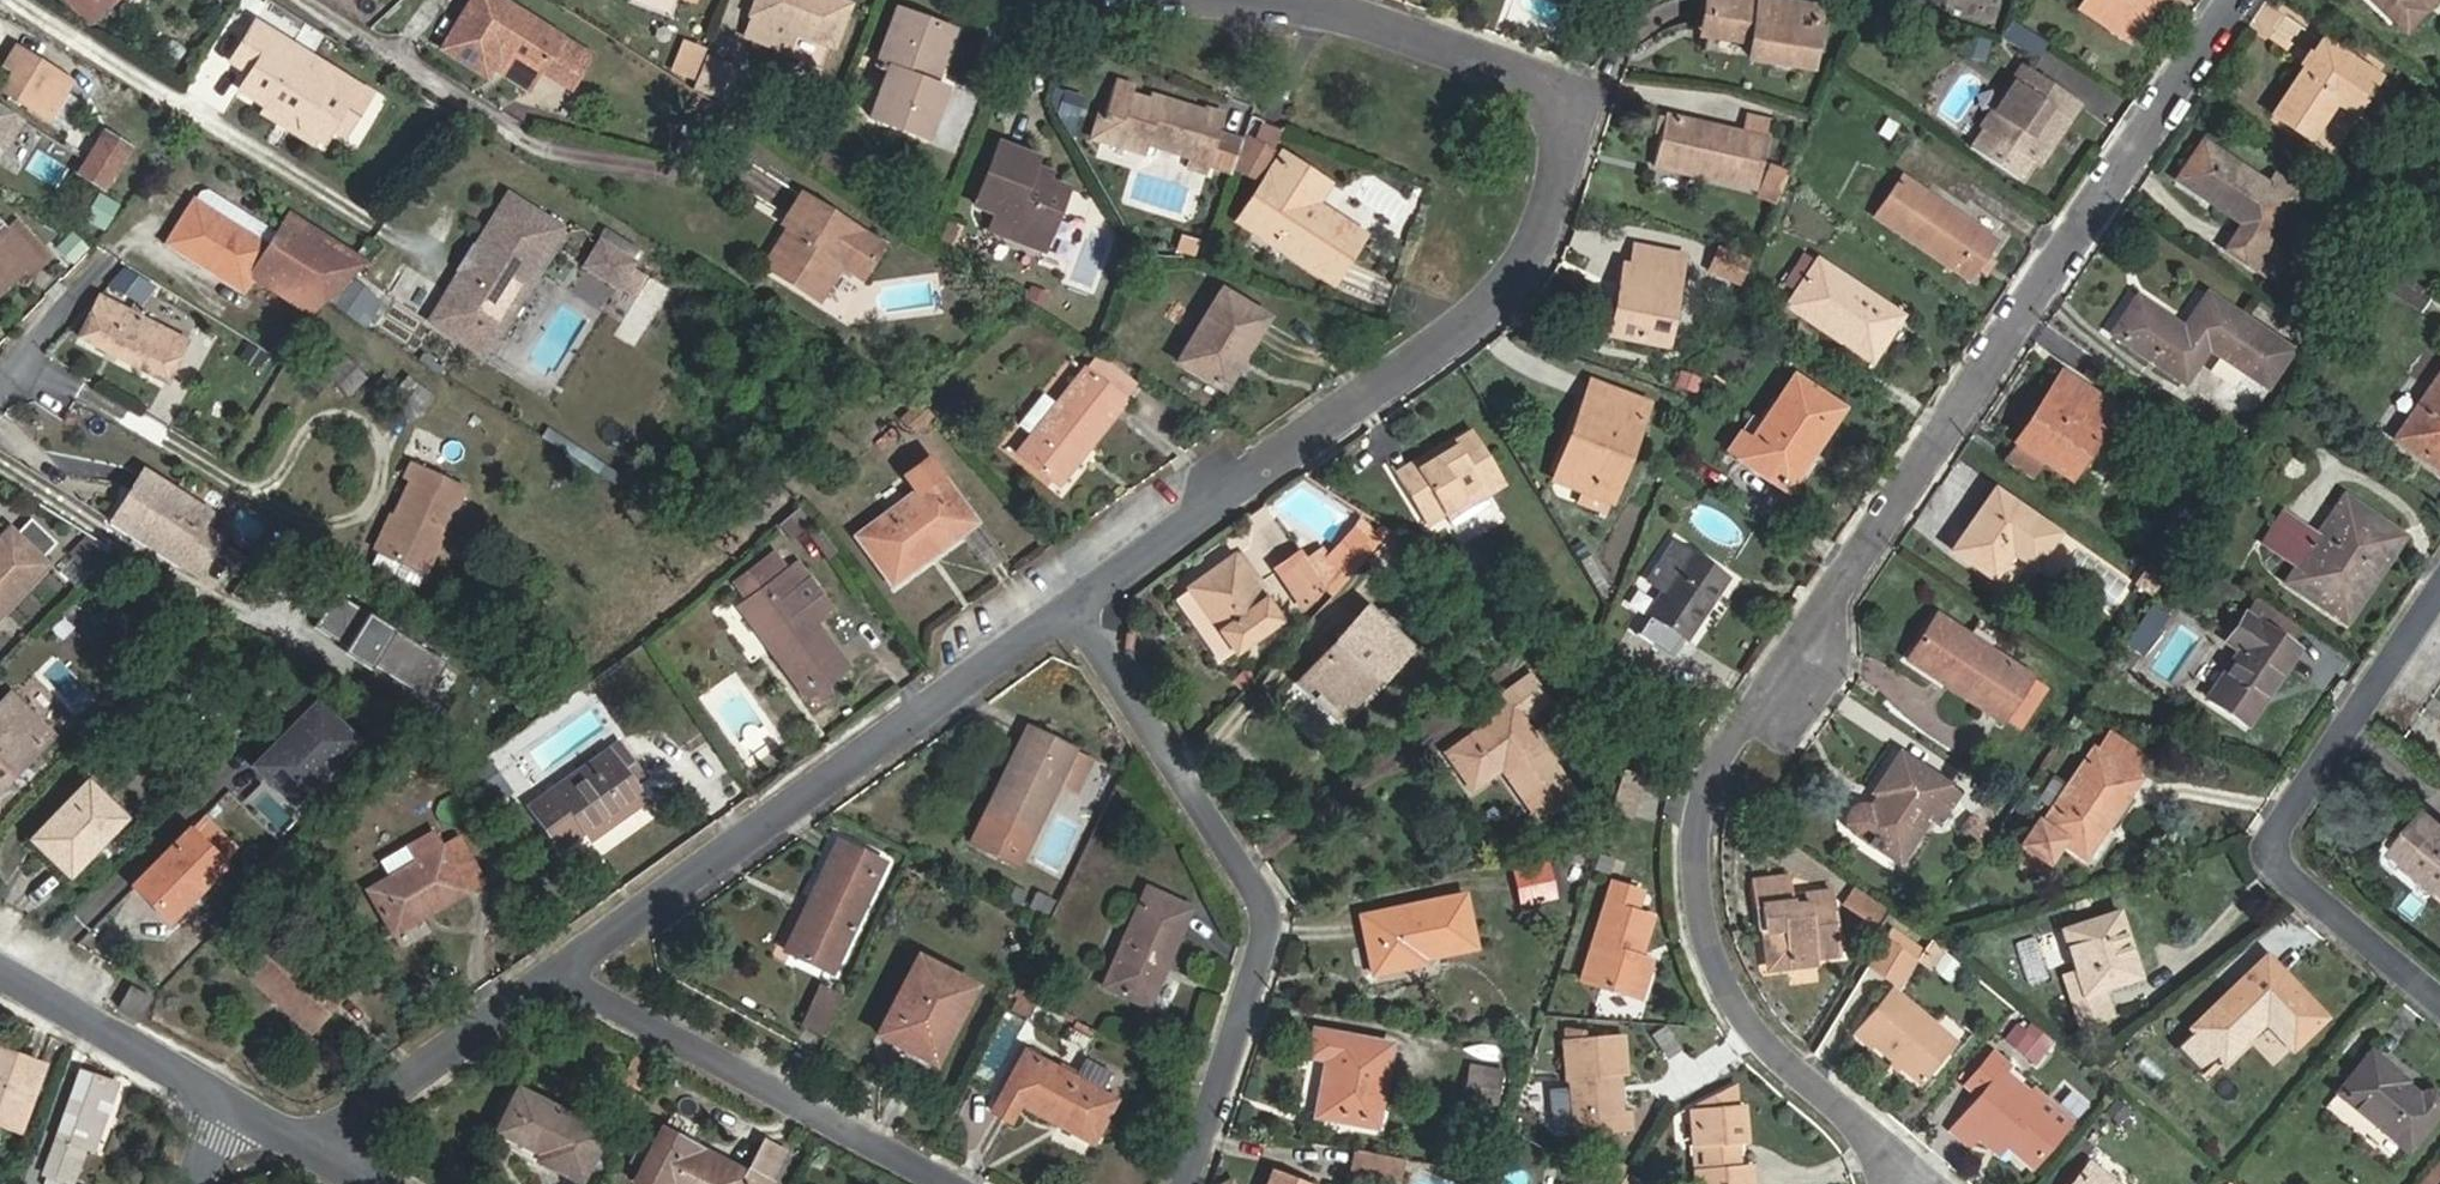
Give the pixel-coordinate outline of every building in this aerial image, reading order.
[(117,0),(65,0),(90,26),(117,0)] [(534,73),(540,65),(570,84),(586,58),(495,0),(474,0),(444,46),(483,70),(486,64),(496,49),(534,73)] [(836,51),(852,11),(823,0),(763,0),(755,22),(757,22),(749,42),(790,56),(797,37),(836,51)] [(1810,68),(1819,7),(1771,0),(1709,0),(1704,31),(1752,38),(1749,59),(1810,68)] [(2079,9),(2130,42),(2158,0),(2085,0),(2079,9)] [(2412,0),(2374,0),(2404,29),(2423,11),(2412,0)] [(935,77),(941,79),(957,34),(903,14),(881,72),(895,76),(878,120),(931,141),(949,92),(937,88),(931,86),(935,77)] [(352,82),(252,22),(230,60),(248,70),(237,89),(261,103),(266,95),(295,113),(299,126),(321,140),(330,125),(343,133),(357,110),(341,101),(352,82)] [(2034,62),(2047,45),(2015,25),(2004,43),(2034,62)] [(686,38),(675,67),(697,76),(708,46),(686,38)] [(2381,78),(2321,39),(2271,113),(2311,141),(2336,104),(2356,117),(2381,78)] [(22,76),(10,97),(47,120),(66,90),(72,80),(16,49),(6,66),(13,70),(22,76)] [(524,88),(534,73),(496,49),(486,64),(524,88)] [(741,73),(709,61),(698,93),(730,104),(741,73)] [(2024,68),(1984,128),(1987,130),(2020,152),(2036,162),(2076,103),(2024,68)] [(1,92),(10,97),(22,76),(13,70),(1,92)] [(937,88),(941,79),(935,77),(931,86),(937,88)] [(1120,85),(1118,91),(1139,97),(1141,92),(1120,85)] [(81,100),(66,90),(47,120),(63,129),(81,100)] [(1118,91),(1107,123),(1112,124),(1104,145),(1149,160),(1152,150),(1192,164),(1190,174),(1208,180),(1212,169),(1224,134),(1226,128),(1209,123),(1169,109),(1168,114),(1156,109),(1137,102),(1139,97),(1118,91)] [(0,103),(0,148),(4,150),(24,119),(0,103)] [(1157,104),(1156,109),(1168,114),(1169,109),(1157,104)] [(1746,113),(1742,132),(1767,138),(1772,119),(1746,113)] [(1653,166),(1755,188),(1767,138),(1742,132),(1666,115),(1653,166)] [(1209,123),(1226,128),(1228,123),(1211,118),(1209,123)] [(1112,124),(1107,123),(1103,121),(1096,141),(1104,145),(1112,124)] [(1981,138),(2014,161),(2020,152),(1987,130),(1981,138)] [(107,192),(134,148),(107,132),(81,176),(107,192)] [(1224,134),(1212,169),(1236,177),(1248,142),(1224,134)] [(2178,179),(2243,223),(2225,249),(2271,279),(2287,254),(2263,236),(2290,197),(2204,140),(2178,179)] [(1039,179),(1042,170),(1046,160),(1008,147),(984,210),(1003,217),(1018,223),(1012,238),(1053,253),(1075,192),(1055,185),(1039,179)] [(1279,160),(1261,149),(1246,173),(1263,184),(1279,160)] [(1775,203),(1788,173),(1771,166),(1758,196),(1775,203)] [(1301,205),(1314,185),(1287,167),(1246,230),(1334,287),(1362,245),(1314,213),(1301,205)] [(1058,176),(1042,170),(1039,179),(1055,185),(1058,176)] [(1997,241),(1903,175),(1875,215),(1971,282),(1997,241)] [(1327,194),(1314,185),(1301,205),(1314,213),(1327,194)] [(120,204),(101,192),(86,216),(104,228),(120,204)] [(279,240),(205,194),(197,195),(190,206),(268,255),(279,240)] [(561,227),(509,194),(477,245),(481,248),(465,274),(461,271),(429,322),(461,342),(473,322),(494,335),(561,227)] [(791,229),(766,268),(820,300),(846,262),(866,275),(884,246),(802,194),(788,216),(800,222),(794,231),(791,229)] [(243,271),(310,314),(362,266),(291,221),(279,240),(268,255),(190,206),(164,246),(232,288),(243,271)] [(783,224),(791,229),(794,231),(800,222),(788,216),(783,224)] [(1018,223),(1003,217),(997,233),(1012,238),(1018,223)] [(24,268),(28,273),(43,259),(11,225),(0,235),(0,279),(18,262),(24,268)] [(77,261),(90,242),(71,230),(58,249),(77,261)] [(634,261),(602,241),(587,264),(619,285),(634,261)] [(477,245),(474,243),(458,269),(461,271),(465,274),(481,248),(477,245)] [(1625,264),(1610,336),(1666,347),(1684,255),(1636,246),(1632,266),(1625,264)] [(1717,250),(1708,273),(1738,286),(1748,262),(1717,250)] [(1818,261),(1787,306),(1872,362),(1902,316),(1818,261)] [(24,268),(18,262),(0,279),(0,290),(24,268)] [(147,281),(117,262),(105,276),(136,297),(147,281)] [(2415,312),(2428,292),(2395,271),(2382,292),(2415,312)] [(376,294),(353,277),(335,301),(358,318),(362,313),(370,319),(382,303),(374,297),(376,294)] [(1243,351),(1251,357),(1274,320),(1232,293),(1186,364),(1229,391),(1244,369),(1236,363),(1243,351)] [(2208,349),(2266,387),(2291,351),(2208,294),(2184,329),(2137,299),(2113,335),(2184,383),(2208,349)] [(75,334),(139,374),(165,335),(142,321),(145,314),(134,307),(130,313),(104,297),(92,314),(88,311),(75,334)] [(461,342),(481,355),(494,335),(473,322),(461,342)] [(1244,369),(1251,357),(1243,351),(1236,363),(1244,369)] [(347,353),(327,375),(352,397),(371,375),(347,353)] [(1090,355),(1077,372),(1119,403),(1132,386),(1090,355)] [(1700,392),(1704,373),(1680,369),(1676,388),(1700,392)] [(1119,403),(1077,372),(1010,458),(1045,484),(1069,453),(1064,449),(1070,441),(1082,450),(1119,403)] [(2040,459),(2069,479),(2116,410),(2062,372),(2015,442),(2040,459)] [(2395,439),(2439,470),(2439,375),(2395,439)] [(1839,408),(1794,378),(1740,459),(1775,482),(1803,441),(1813,448),(1839,408)] [(434,401),(418,391),(400,420),(416,430),(434,401)] [(1594,406),(1566,481),(1613,499),(1648,407),(1606,392),(1600,408),(1594,406)] [(550,426),(544,436),(572,454),(578,443),(550,426)] [(1427,527),(1504,481),(1473,430),(1396,476),(1427,527)] [(1069,453),(1045,484),(1051,489),(1082,450),(1070,441),(1064,449),(1069,453)] [(2040,459),(2015,442),(2003,460),(2028,477),(2040,459)] [(889,590),(925,562),(919,555),(951,530),(957,538),(974,525),(923,461),(901,479),(913,495),(852,542),(889,590)] [(416,575),(461,489),(416,467),(407,485),(412,487),(376,556),(416,575)] [(145,468),(125,498),(133,503),(153,473),(145,468)] [(133,503),(125,498),(112,518),(197,572),(212,549),(199,540),(206,528),(200,524),(211,510),(153,473),(133,503)] [(1994,490),(1953,551),(2010,590),(2029,563),(2034,566),(2057,533),(1994,490)] [(2364,597),(2406,536),(2358,505),(2355,510),(2341,501),(2317,536),(2283,513),(2263,542),(2297,565),(2286,582),(2340,619),(2358,593),(2364,597)] [(42,563),(39,559),(57,541),(31,516),(12,534),(9,532),(0,541),(0,606),(42,563)] [(199,540),(212,549),(220,536),(206,528),(199,540)] [(919,555),(925,562),(957,538),(951,530),(919,555)] [(88,533),(59,570),(83,588),(112,551),(88,533)] [(1674,658),(1728,579),(1674,543),(1648,580),(1663,591),(1648,614),(1652,616),(1639,634),(1674,658)] [(1591,549),(1580,555),(1599,586),(1610,579),(1591,549)] [(409,588),(416,575),(376,556),(370,569),(409,588)] [(1189,588),(1235,653),(1278,621),(1234,556),(1189,588)] [(1302,607),(1327,588),(1305,558),(1279,575),(1302,607)] [(743,607),(754,599),(783,577),(770,560),(731,590),(743,607)] [(2168,573),(2153,563),(2139,583),(2154,593),(2168,573)] [(778,645),(765,655),(803,704),(845,671),(812,630),(828,617),(817,602),(800,615),(787,598),(804,585),(792,570),(783,577),(754,599),(743,607),(738,611),(760,638),(768,633),(778,645)] [(316,632),(429,694),(450,655),(338,593),(316,632)] [(2155,608),(2136,635),(2147,643),(2167,616),(2155,608)] [(734,615),(765,655),(778,645),(768,633),(760,638),(738,611),(734,615)] [(1409,654),(1362,611),(1334,640),(1338,643),(1299,685),(1336,720),(1377,679),(1381,682),(1409,654)] [(1950,681),(1947,686),(2001,723),(2033,676),(1938,614),(1911,655),(1950,681)] [(2239,650),(2207,697),(2247,725),(2299,651),(2246,614),(2226,642),(2239,650)] [(1502,770),(1537,821),(1576,795),(1523,719),(1540,707),(1522,681),(1505,693),(1513,705),(1445,753),(1472,791),(1502,770)] [(31,713),(9,692),(0,701),(0,777),(39,740),(22,722),(31,713)] [(297,809),(368,740),(323,695),(253,763),(297,809)] [(48,731),(31,713),(22,722),(39,740),(48,731)] [(1034,730),(1004,790),(998,787),(969,846),(1017,870),(1036,831),(1073,749),(1034,730)] [(2109,730),(2097,751),(2140,780),(2154,760),(2109,730)] [(631,763),(618,745),(530,809),(558,848),(582,831),(588,840),(641,802),(619,772),(631,763)] [(2062,843),(2085,859),(2140,780),(2097,751),(2093,748),(2042,824),(2037,820),(2021,844),(2048,863),(2062,843)] [(1899,862),(1931,815),(1938,821),(1959,792),(1949,786),(1950,785),(1901,753),(1874,793),(1877,796),(1872,806),(1860,806),(1850,815),(1850,827),(1858,835),(1899,862)] [(427,781),(430,776),(406,762),(403,767),(427,781)] [(1642,778),(1624,771),(1612,806),(1632,812),(1642,778)] [(120,816),(85,780),(29,836),(65,871),(120,816)] [(220,837),(235,822),(216,802),(130,885),(163,919),(180,903),(189,911),(203,897),(194,888),(232,850),(220,837)] [(2426,812),(2390,854),(2439,894),(2439,823),(2426,812)] [(247,834),(235,822),(220,837),(232,850),(247,834)] [(389,871),(371,880),(388,917),(415,903),(413,898),(425,892),(432,906),(484,881),(463,836),(446,844),(437,827),(408,841),(416,858),(389,871)] [(833,974),(885,863),(837,839),(807,904),(812,907),(790,954),(833,974)] [(389,871),(416,858),(408,841),(381,854),(389,871)] [(1558,897),(1553,872),(1517,879),(1522,904),(1558,897)] [(1757,905),(1763,904),(1766,932),(1770,970),(1816,965),(1815,958),(1839,956),(1831,891),(1790,896),(1788,876),(1754,880),(1757,905)] [(1612,882),(1581,979),(1640,999),(1652,960),(1641,957),(1654,917),(1638,912),(1642,893),(1612,882)] [(1148,888),(1103,986),(1148,1007),(1192,908),(1148,888)] [(1876,928),(1888,910),(1855,888),(1842,905),(1876,928)] [(392,926),(432,906),(425,892),(413,898),(415,903),(388,917),(392,926)] [(1477,948),(1464,896),(1361,916),(1373,974),(1426,963),(1425,958),(1477,948)] [(2105,989),(2142,976),(2121,911),(2063,930),(2075,971),(2061,975),(2078,1028),(2113,1016),(2105,989)] [(1915,959),(1923,950),(1892,927),(1886,937),(1915,959)] [(281,995),(311,1020),(341,985),(278,933),(244,975),(267,994),(277,982),(286,989),(281,995)] [(1915,959),(1886,937),(1866,966),(1897,985),(1915,959)] [(2016,985),(2037,975),(2020,938),(1999,948),(2016,985)] [(1919,962),(1952,981),(1964,960),(1931,941),(1919,962)] [(2061,941),(2045,946),(2052,968),(2068,964),(2061,941)] [(919,955),(878,1034),(935,1064),(976,986),(919,955)] [(2266,1024),(2292,1050),(2326,1017),(2267,956),(2173,1046),(2206,1082),(2266,1024)] [(307,1025),(311,1020),(281,995),(286,989),(277,982),(267,994),(307,1025)] [(113,998),(132,1009),(141,995),(122,984),(113,998)] [(841,995),(822,986),(804,1026),(822,1035),(841,995)] [(1920,1087),(1957,1042),(1892,988),(1854,1034),(1920,1087)] [(128,1016),(132,1009),(113,998),(109,1004),(128,1016)] [(2037,1061),(2049,1043),(2017,1021),(2004,1039),(2037,1061)] [(1316,1116),(1376,1128),(1388,1065),(1391,1045),(1316,1030),(1311,1056),(1327,1059),(1316,1116)] [(1564,1041),(1567,1082),(1561,1082),(1566,1134),(1632,1128),(1631,1112),(1623,1113),(1619,1074),(1627,1074),(1623,1036),(1564,1041)] [(1112,1073),(1085,1058),(1075,1077),(1026,1051),(993,1112),(1012,1122),(1022,1106),(1093,1143),(1117,1100),(1102,1092),(1112,1073)] [(2439,1110),(2439,1101),(2439,1098),(2436,1095),(2432,1092),(2426,1091),(2421,1092),(2418,1094),(2405,1084),(2407,1082),(2371,1051),(2337,1093),(2408,1152),(2438,1114),(2439,1110)] [(1954,1128),(1971,1143),(1977,1136),(1997,1153),(2004,1144),(2031,1166),(2062,1130),(2038,1110),(2046,1101),(2034,1091),(2030,1094),(2003,1071),(2008,1065),(1994,1054),(1970,1082),(1984,1094),(1954,1128)] [(13,1135),(38,1071),(0,1056),(0,1129),(13,1135)] [(1444,1088),(1471,1092),(1476,1063),(1450,1059),(1444,1088)] [(77,1076),(37,1176),(55,1183),(59,1183),(72,1151),(82,1155),(109,1088),(77,1076)] [(1690,1107),(1696,1183),(1756,1183),(1754,1164),(1740,1165),(1738,1144),(1749,1143),(1747,1105),(1731,1106),(1728,1088),(1690,1107)] [(537,1160),(581,1183),(606,1133),(518,1089),(496,1132),(540,1152),(537,1160)] [(766,1140),(749,1173),(662,1128),(632,1183),(772,1183),(788,1151),(766,1140)] [(1399,1181),(1402,1158),(1355,1150),(1351,1173),(1399,1181)] [(2090,1163),(2073,1183),(2117,1183),(2090,1163)] [(1272,1169),(1266,1183),(1313,1183),(1272,1169)]
